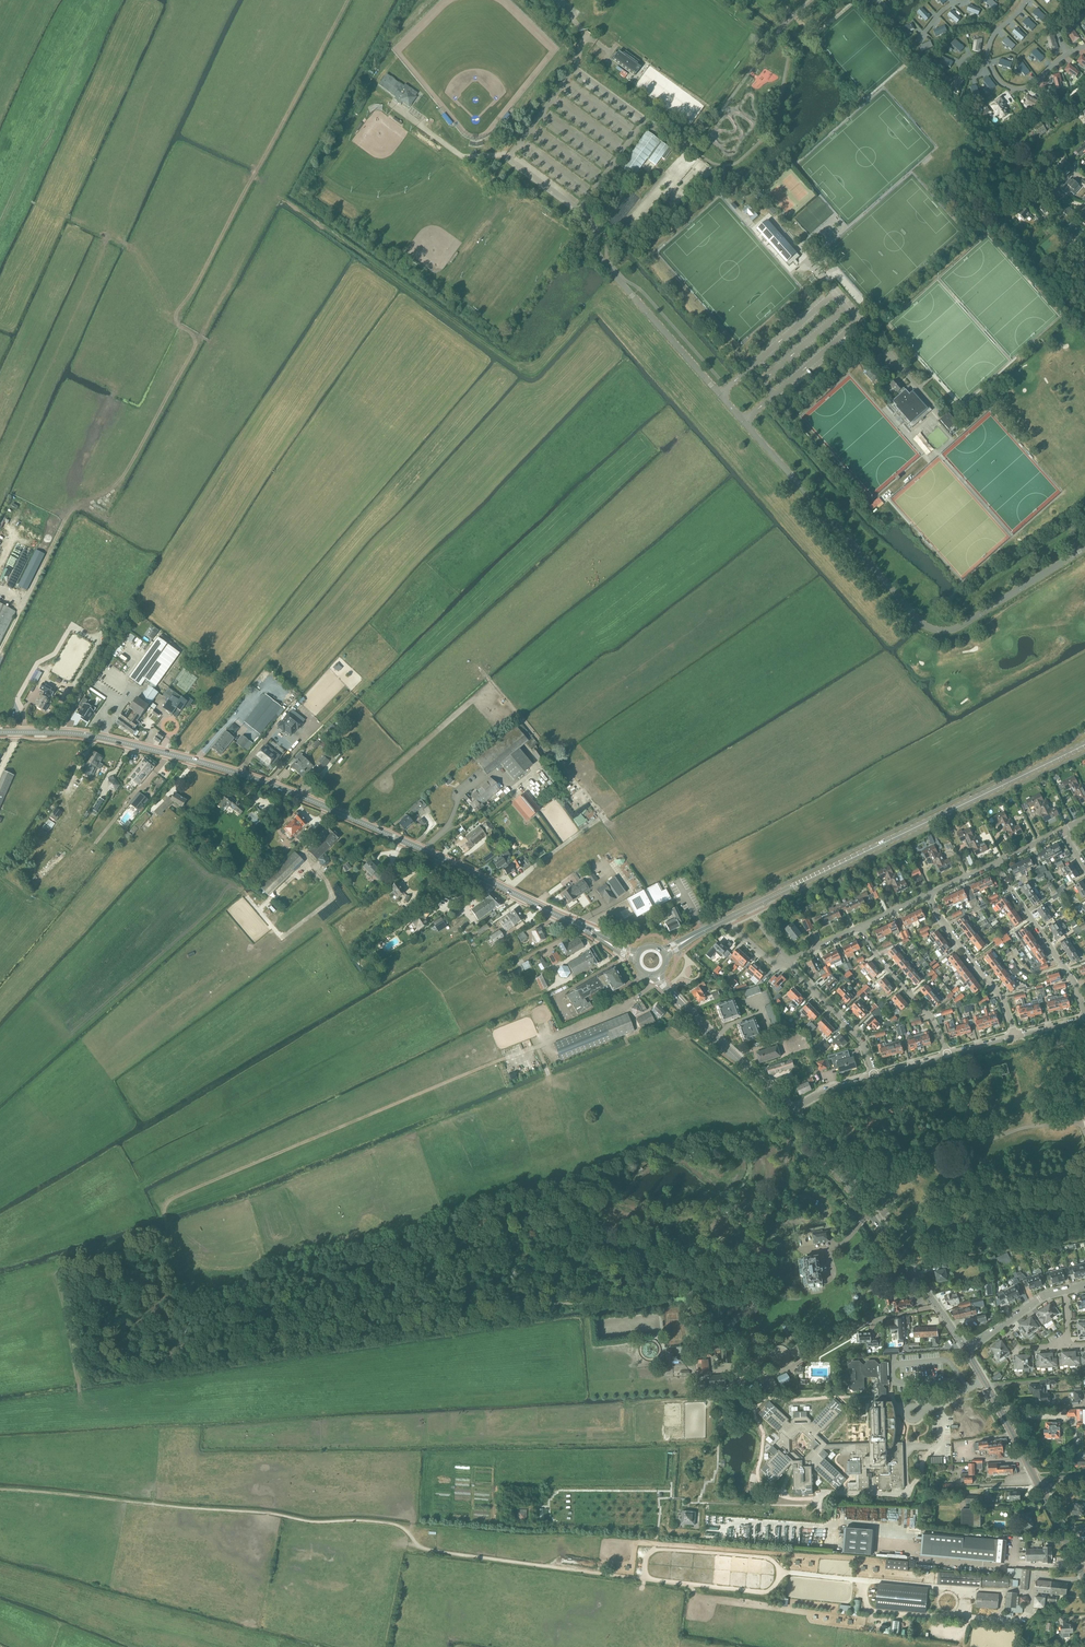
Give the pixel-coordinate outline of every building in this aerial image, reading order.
[(992,0),(985,0),(984,2),(987,4),(987,3),(991,7),(990,7),(993,10),(997,5),(992,0)] [(891,11),(882,2),(878,6),(880,9),(881,9),(884,12),(884,13),(886,15),(891,11)] [(980,9),(969,5),(967,11),(970,12),(970,11),(975,13),(975,14),(978,15),(980,9)] [(931,17),(922,8),(917,12),(920,15),(924,18),(923,19),(926,21),(931,17)] [(1037,8),(1032,13),(1042,21),(1046,16),(1037,8)] [(959,16),(952,10),(948,15),(950,17),(951,17),(954,20),(954,21),(957,23),(961,19),(959,16)] [(1027,18),(1023,22),(1032,31),(1036,26),(1027,18)] [(915,30),(912,24),(901,28),(903,34),(907,33),(907,32),(911,30),(911,31),(915,30)] [(945,26),(933,30),(936,36),(939,35),(939,34),(943,32),(944,33),(947,31),(945,26)] [(1017,27),(1012,32),(1022,41),(1026,36),(1017,27)] [(1069,35),(1074,42),(1079,38),(1074,30),(1073,31),(1071,28),(1067,31),(1070,35),(1069,35)] [(1054,35),(1047,37),(1048,42),(1050,48),(1052,47),(1053,49),(1057,48),(1054,35)] [(1006,37),(1002,42),(1011,50),(1016,45),(1006,37)] [(960,52),(964,48),(955,39),(951,44),(960,52)] [(974,51),(980,52),(982,39),(978,39),(977,41),(976,41),(975,40),(974,45),(974,51)] [(930,41),(919,46),(922,52),(925,51),(925,50),(929,48),(930,49),(933,47),(930,41)] [(1040,63),(1045,58),(1036,49),(1031,54),(1040,63)] [(634,76),(641,66),(620,51),(613,60),(634,76)] [(950,68),(953,62),(942,56),(939,62),(950,68)] [(1010,69),(1012,63),(1000,59),(998,65),(1010,69)] [(1025,76),(1030,72),(1023,62),(1017,66),(1025,76)] [(1069,65),(1065,70),(1073,76),(1073,75),(1076,77),(1079,73),(1075,70),(1076,69),(1069,65)] [(404,87),(387,74),(379,85),(396,97),(395,99),(401,104),(402,102),(409,107),(417,96),(416,96),(418,93),(410,87),(410,88),(405,85),(404,87)] [(1057,88),(1061,87),(1060,82),(1061,82),(1059,74),(1053,76),(1055,85),(1056,85),(1057,88)] [(960,85),(963,80),(958,76),(950,86),(953,89),(955,87),(957,89),(960,85)] [(988,76),(983,81),(989,88),(991,90),(996,86),(988,76)] [(976,85),(970,87),(975,99),(981,96),(976,85)] [(1031,105),(1036,107),(1039,102),(1027,96),(1025,100),(1028,101),(1026,103),(1031,105)] [(1002,118),(1008,114),(1005,110),(1008,108),(1000,97),(994,102),(994,103),(991,106),(998,115),(999,114),(1002,118)] [(517,108),(513,105),(499,123),(496,126),(500,129),(517,108)] [(453,123),(440,108),(437,111),(451,129),(455,126),(453,123)] [(388,113),(387,116),(402,127),(404,125),(388,113)] [(366,119),(363,118),(353,132),(355,134),(366,119)] [(1039,137),(1047,132),(1040,123),(1033,128),(1039,137)] [(665,160),(672,150),(647,131),(621,167),(634,176),(647,159),(656,165),(662,157),(665,160)] [(1084,145),(1083,144),(1076,150),(1081,156),(1084,152),(1084,144),(1084,145)] [(1062,164),(1056,172),(1059,175),(1060,174),(1062,175),(1068,168),(1067,168),(1070,164),(1064,159),(1060,162),(1062,164)] [(1069,178),(1063,185),(1070,192),(1074,195),(1080,188),(1078,186),(1080,185),(1073,179),(1072,181),(1069,178)] [(1062,194),(1058,191),(1052,186),(1047,191),(1054,197),(1057,199),(1062,194)] [(1049,213),(1053,210),(1045,202),(1039,208),(1045,214),(1048,212),(1049,213)] [(1069,216),(1073,210),(1065,204),(1060,210),(1069,216)] [(748,205),(743,210),(746,214),(748,213),(750,216),(749,217),(752,221),(758,216),(754,212),(752,209),(748,205)] [(1029,218),(1032,215),(1023,208),(1018,214),(1025,220),(1027,217),(1029,218)] [(767,220),(757,230),(789,266),(800,257),(768,221),(768,220),(767,220)] [(1079,237),(1082,234),(1080,233),(1081,233),(1074,227),(1068,233),(1075,239),(1078,236),(1079,237)] [(456,252),(447,264),(450,266),(459,253),(456,252)] [(423,271),(425,268),(410,257),(408,260),(423,271)] [(897,379),(890,385),(897,392),(898,392),(900,395),(906,390),(904,388),(903,387),(904,386),(897,379)] [(900,395),(893,402),(895,404),(897,407),(911,422),(926,409),(913,394),(911,395),(907,392),(906,390),(900,395)] [(949,430),(958,422),(949,412),(941,419),(949,430)] [(37,550),(19,586),(26,590),(44,554),(37,550)] [(16,612),(1,604),(0,604),(0,644),(16,612)] [(149,637),(153,639),(159,631),(155,628),(149,637)] [(139,719),(141,717),(151,702),(154,698),(158,692),(154,689),(156,687),(167,671),(180,653),(170,646),(169,646),(171,643),(160,635),(158,638),(129,678),(133,680),(141,686),(146,679),(151,683),(139,700),(138,698),(137,698),(129,709),(125,715),(122,713),(116,723),(121,726),(124,722),(128,724),(132,720),(130,719),(133,715),(139,719)] [(36,684),(42,673),(39,672),(33,683),(36,684)] [(52,696),(55,690),(43,683),(40,689),(45,692),(43,696),(36,707),(43,710),(45,711),(49,705),(46,704),(51,695),(52,696)] [(67,689),(60,700),(67,704),(74,692),(67,689)] [(182,697),(177,694),(174,692),(172,695),(163,708),(172,715),(176,710),(179,713),(185,705),(189,703),(190,704),(192,701),(186,697),(185,700),(182,697)] [(260,701),(244,722),(252,728),(273,702),(265,695),(260,701)] [(83,717),(81,719),(88,723),(94,713),(89,710),(90,709),(85,706),(88,701),(84,698),(79,706),(83,709),(79,715),(83,717)] [(260,735),(281,708),(273,702),(252,728),(260,735)] [(279,727),(284,731),(285,730),(291,735),(297,728),(298,729),(302,724),(289,714),(279,727)] [(136,728),(138,724),(136,723),(139,719),(133,715),(130,719),(132,720),(128,724),(130,725),(135,728),(135,727),(136,728)] [(534,744),(535,744),(536,743),(524,727),(519,721),(519,722),(515,725),(514,724),(473,757),(487,774),(500,763),(514,780),(533,765),(518,748),(524,742),(526,744),(529,748),(534,744)] [(130,725),(128,724),(124,722),(121,726),(133,735),(137,730),(136,729),(137,728),(136,728),(135,727),(135,728),(130,725)] [(220,755),(234,738),(230,735),(231,733),(226,729),(225,731),(211,748),(220,755)] [(159,732),(154,740),(159,743),(164,736),(159,732)] [(242,735),(236,743),(243,749),(249,741),(242,735)] [(321,742),(322,741),(321,739),(319,741),(318,740),(313,745),(316,748),(321,743),(321,742)] [(535,745),(530,749),(536,758),(539,761),(544,758),(536,747),(535,745)] [(277,759),(271,755),(269,753),(266,750),(262,747),(259,751),(257,755),(260,757),(269,765),(271,763),(272,764),(273,765),(277,759)] [(100,769),(103,765),(100,763),(103,757),(91,750),(80,771),(92,778),(97,768),(100,769)] [(302,764),(306,759),(301,755),(302,755),(303,754),(302,754),(302,753),(304,751),(302,750),(300,752),(295,757),(298,759),(291,766),(292,768),(292,769),(295,771),(295,770),(296,771),(302,764)] [(330,761),(324,756),(319,762),(318,762),(324,767),(330,761)] [(139,786),(156,766),(146,757),(129,777),(139,786)] [(314,766),(306,759),(302,764),(296,771),(303,778),(314,766)] [(5,796),(14,776),(4,771),(0,780),(0,808),(5,796)] [(1077,791),(1075,787),(1078,786),(1074,777),(1055,787),(1058,793),(1063,790),(1063,789),(1065,788),(1066,790),(1070,788),(1074,797),(1077,795),(1081,794),(1079,791),(1078,792),(1078,790),(1077,791)] [(475,810),(500,788),(490,778),(469,795),(467,794),(463,798),(475,810)] [(116,781),(114,780),(109,781),(109,782),(108,783),(108,788),(110,789),(114,790),(115,789),(118,786),(118,784),(116,781)] [(237,794),(241,787),(242,786),(235,782),(232,788),(233,788),(232,791),(237,794)] [(1082,787),(1081,784),(1078,786),(1075,787),(1077,791),(1078,790),(1078,792),(1079,791),(1081,794),(1077,795),(1081,804),(1084,802),(1084,792),(1082,787)] [(234,799),(230,797),(232,794),(229,792),(225,797),(223,795),(216,803),(224,811),(229,805),(234,810),(240,815),(245,809),(234,799)] [(525,792),(515,801),(530,818),(540,810),(525,792)] [(142,807),(148,800),(140,793),(135,799),(134,798),(130,803),(138,811),(138,810),(141,813),(144,809),(142,807)] [(170,800),(182,807),(186,800),(175,793),(171,798),(170,800)] [(1045,813),(1040,803),(1043,801),(1039,794),(1026,801),(1030,808),(1034,806),(1039,816),(1041,815),(1041,814),(1045,813)] [(98,813),(105,801),(100,798),(93,810),(98,813)] [(1050,810),(1048,805),(1046,800),(1043,801),(1040,803),(1045,813),(1041,814),(1041,815),(1045,822),(1058,815),(1054,808),(1050,810)] [(168,806),(168,805),(164,802),(154,812),(158,816),(168,806)] [(415,813),(422,807),(418,802),(411,809),(415,813)] [(56,822),(63,813),(56,808),(50,817),(56,822)] [(139,829),(150,815),(148,814),(149,812),(147,811),(135,825),(139,829)] [(299,814),(298,812),(296,812),(294,813),(294,815),(296,816),(283,828),(280,831),(280,832),(282,834),(283,834),(286,831),(291,838),(308,823),(300,813),(299,814)] [(1004,822),(1008,821),(1003,812),(992,818),(989,820),(991,824),(994,822),(996,825),(1000,823),(1004,831),(1007,830),(1010,828),(1008,826),(1007,826),(1007,825),(1006,825),(1004,822)] [(405,830),(413,823),(407,816),(399,823),(405,830)] [(1014,828),(1012,823),(1010,819),(1008,821),(1004,822),(1006,825),(1007,825),(1007,826),(1008,826),(1010,828),(1007,830),(1011,839),(1022,833),(1019,826),(1014,828)] [(134,826),(129,833),(132,835),(138,828),(134,826)] [(467,850),(475,844),(486,835),(479,826),(465,838),(467,841),(464,843),(467,847),(466,848),(467,850)] [(328,831),(328,832),(309,851),(317,859),(318,858),(340,837),(331,828),(328,831)] [(972,842),(970,839),(973,837),(969,829),(958,834),(962,842),(966,840),(969,848),(972,847),(975,845),(974,842),(973,843),(972,842)] [(304,832),(297,838),(300,842),(301,843),(309,837),(308,836),(304,832)] [(980,844),(977,840),(976,836),(973,837),(970,839),(972,842),(973,843),(974,842),(975,845),(972,847),(976,856),(988,850),(984,842),(980,844)] [(464,853),(467,850),(466,848),(467,847),(464,843),(467,841),(465,838),(457,844),(464,853)] [(957,843),(953,845),(961,861),(965,859),(957,843)] [(1054,861),(1055,864),(1061,861),(1058,854),(1061,852),(1057,844),(1051,848),(1055,855),(1057,860),(1054,861)] [(936,859),(935,856),(938,854),(934,846),(922,851),(926,858),(930,856),(934,865),(940,862),(938,859),(937,860),(937,858),(936,859)] [(1048,858),(1055,855),(1051,848),(1045,851),(1048,858)] [(497,856),(493,859),(494,862),(493,862),(498,868),(505,863),(508,860),(506,857),(510,854),(507,849),(501,853),(499,855),(501,857),(499,858),(497,856)] [(268,896),(304,861),(294,851),(259,885),(268,896)] [(1050,862),(1048,858),(1045,851),(1038,854),(1042,861),(1045,860),(1047,864),(1050,862)] [(944,861),(942,856),(940,853),(938,854),(935,856),(936,859),(937,858),(937,860),(938,859),(940,862),(934,865),(937,872),(940,871),(940,872),(952,867),(948,859),(944,861)] [(969,854),(966,856),(971,867),(974,866),(969,854)] [(1028,859),(1028,858),(1026,859),(1026,860),(1023,861),(1027,869),(1029,873),(1032,871),(1030,867),(1033,866),(1031,862),(1031,861),(1030,859),(1029,859),(1029,858),(1028,859)] [(522,866),(519,862),(518,860),(517,859),(513,862),(503,869),(507,875),(515,869),(513,867),(515,866),(517,869),(522,866)] [(364,867),(369,872),(367,873),(367,875),(369,877),(370,877),(372,875),(373,874),(375,875),(378,879),(378,880),(382,883),(383,883),(385,884),(386,885),(388,882),(389,880),(386,878),(387,878),(388,876),(384,873),(382,874),(380,872),(378,870),(378,869),(369,861),(364,867)] [(1022,862),(1022,861),(1019,863),(1020,863),(1017,865),(1020,872),(1027,869),(1023,861),(1022,862)] [(348,863),(343,867),(347,872),(351,868),(348,863)] [(1067,876),(1075,870),(1071,864),(1065,868),(1064,867),(1061,869),(1064,873),(1063,874),(1065,877),(1067,876)] [(1020,872),(1017,865),(1013,866),(1010,867),(1010,868),(1011,870),(1011,871),(1011,872),(1012,872),(1017,882),(1021,881),(1022,883),(1025,882),(1022,876),(1020,872)] [(1041,867),(1040,865),(1037,866),(1038,868),(1041,874),(1043,873),(1047,871),(1044,865),(1041,867)] [(891,879),(890,877),(893,875),(889,866),(878,872),(881,879),(885,877),(889,886),(892,884),(895,883),(894,880),(893,880),(892,879),(891,879)] [(918,868),(910,872),(911,875),(913,879),(914,878),(918,876),(919,877),(920,881),(923,879),(921,875),(918,868)] [(1070,882),(1073,880),(1079,877),(1075,870),(1067,876),(1070,882)] [(900,882),(898,878),(896,874),(893,875),(890,877),(891,879),(892,879),(893,880),(894,880),(895,883),(892,884),(896,893),(907,887),(904,880),(900,882)] [(616,876),(607,883),(617,898),(626,892),(616,876)] [(991,881),(990,878),(984,881),(987,888),(993,885),(994,888),(997,886),(994,880),(991,881)] [(585,891),(589,889),(583,879),(562,894),(569,903),(585,891)] [(981,891),(987,888),(984,881),(978,883),(981,891)] [(397,898),(404,892),(397,882),(391,887),(394,890),(392,891),(397,898)] [(875,892),(871,882),(867,885),(871,894),(868,895),(867,892),(854,898),(856,900),(853,902),(856,909),(871,902),(869,897),(874,895),(876,899),(881,896),(879,890),(875,892)] [(1033,885),(1031,882),(1022,888),(1026,894),(1033,889),(1037,886),(1035,883),(1033,885)] [(1084,889),(1084,887),(1082,882),(1075,886),(1079,892),(1084,889)] [(632,897),(628,899),(637,916),(638,917),(653,909),(656,907),(660,905),(666,902),(671,899),(666,889),(661,892),(660,888),(657,883),(657,884),(652,886),(643,891),(638,893),(632,897)] [(970,887),(973,893),(975,897),(982,893),(981,891),(978,883),(970,887)] [(616,899),(605,884),(596,890),(602,898),(604,896),(609,904),(616,899)] [(1052,897),(1057,893),(1055,891),(1052,885),(1048,887),(1052,893),(1050,894),(1052,897)] [(1057,893),(1063,890),(1066,888),(1064,885),(1055,891),(1057,893)] [(1030,900),(1037,895),(1033,889),(1026,894),(1030,900)] [(1083,898),(1084,897),(1084,889),(1079,892),(1075,895),(1077,898),(1079,901),(1083,898)] [(961,903),(967,900),(963,890),(956,893),(960,901),(961,903)] [(474,891),(468,895),(472,900),(477,896),(474,891)] [(1034,905),(1043,899),(1041,896),(1044,895),(1042,892),(1037,895),(1030,900),(1034,905)] [(498,908),(502,905),(490,893),(486,897),(487,899),(471,910),(478,920),(496,907),(498,908)] [(954,904),(960,901),(956,893),(950,896),(954,904)] [(947,907),(954,904),(950,896),(944,899),(947,907)] [(999,911),(1001,910),(1009,904),(1005,898),(996,905),(995,906),(998,911),(999,911)] [(852,902),(851,900),(841,905),(844,911),(848,909),(849,913),(856,909),(853,902),(852,902)] [(1005,916),(1007,915),(1013,910),(1009,904),(1001,910),(1005,916)] [(1038,911),(1042,917),(1048,912),(1053,909),(1051,906),(1049,908),(1047,904),(1044,906),(1038,911)] [(844,911),(841,905),(834,908),(833,907),(828,909),(830,913),(833,920),(841,916),(839,913),(844,911)] [(400,915),(404,911),(400,907),(396,910),(400,915)] [(420,913),(410,919),(415,927),(417,926),(419,930),(428,925),(424,919),(426,916),(427,917),(431,911),(426,907),(420,913)] [(503,928),(513,922),(512,920),(515,918),(514,917),(520,913),(516,908),(498,921),(502,926),(503,928)] [(669,932),(680,927),(678,924),(682,922),(676,908),(672,910),(676,918),(665,923),(669,932)] [(1053,914),(1055,912),(1053,909),(1048,912),(1042,917),(1046,923),(1052,918),(1054,917),(1053,914)] [(392,919),(399,914),(396,910),(389,915),(392,919)] [(918,920),(924,917),(921,910),(914,913),(918,920)] [(1011,921),(1017,916),(1013,910),(1007,915),(1011,921)] [(524,919),(520,913),(514,917),(515,918),(512,920),(513,922),(503,928),(504,928),(500,931),(490,937),(495,945),(505,939),(501,933),(505,930),(506,931),(524,919)] [(833,920),(830,913),(821,917),(821,915),(815,918),(817,923),(823,920),(825,924),(833,920)] [(911,923),(918,920),(914,913),(908,916),(911,923)] [(906,929),(913,926),(911,923),(908,916),(902,919),(906,929)] [(970,919),(969,916),(966,916),(963,918),(960,920),(960,919),(956,921),(957,922),(957,923),(961,928),(968,923),(970,922),(970,919)] [(1013,928),(1021,922),(1017,916),(1011,921),(1009,922),(1013,928)] [(807,932),(813,929),(808,918),(802,922),(807,932)] [(445,919),(432,928),(434,931),(437,929),(439,933),(447,927),(446,925),(448,924),(445,919)] [(636,933),(651,925),(648,921),(634,929),(636,933)] [(891,933),(898,930),(894,922),(888,925),(891,933)] [(466,934),(475,928),(472,923),(463,929),(466,934)] [(478,934),(488,927),(485,923),(475,930),(478,934)] [(794,941),(802,935),(792,923),(785,929),(794,941)] [(966,934),(972,929),(968,923),(961,928),(966,934)] [(1060,925),(1058,923),(1056,924),(1056,923),(1049,928),(1054,934),(1060,929),(1065,926),(1064,924),(1060,925)] [(885,936),(891,933),(888,925),(881,928),(885,936)] [(539,942),(546,938),(542,933),(544,932),(541,927),(533,932),(535,936),(534,936),(534,937),(533,937),(533,938),(533,939),(533,940),(534,940),(534,941),(535,942),(536,942),(537,942),(538,942),(539,942)] [(880,942),(886,939),(885,936),(881,928),(875,931),(880,942)] [(1023,939),(1030,934),(1026,928),(1019,933),(1023,939)] [(970,939),(976,934),(972,929),(966,934),(970,939)] [(1058,940),(1064,935),(1060,929),(1054,934),(1058,940)] [(523,932),(517,936),(521,942),(522,942),(527,937),(524,933),(523,932)] [(942,937),(938,932),(932,936),(932,935),(928,938),(933,944),(936,942),(942,937)] [(1002,940),(1008,936),(1005,932),(999,937),(1000,939),(1002,940)] [(974,945),(981,940),(976,934),(970,939),(974,945)] [(1027,945),(1034,940),(1030,934),(1023,939),(1027,945)] [(937,950),(946,943),(942,937),(936,942),(938,945),(935,947),(937,950)] [(583,947),(579,938),(568,944),(567,941),(559,945),(565,957),(583,947)] [(979,951),(985,946),(981,940),(974,945),(979,951)] [(1029,952),(1038,946),(1034,940),(1027,945),(1024,947),(1025,949),(1026,948),(1029,952)] [(1070,943),(1068,940),(1061,945),(1065,951),(1072,946),(1075,944),(1073,941),(1070,943)] [(853,952),(860,949),(856,941),(850,944),(853,952)] [(714,946),(707,955),(711,959),(716,953),(721,958),(723,955),(726,958),(730,953),(727,950),(732,945),(729,942),(724,947),(719,942),(715,947),(714,946)] [(942,955),(944,954),(951,949),(946,943),(937,950),(942,955)] [(854,954),(853,952),(850,944),(842,948),(847,958),(854,954)] [(899,949),(897,946),(889,953),(893,958),(899,953),(903,950),(900,948),(899,949)] [(1034,957),(1035,956),(1042,952),(1038,946),(1029,952),(1031,955),(1032,954),(1034,957)] [(1069,957),(1076,952),(1072,946),(1065,951),(1069,957)] [(379,960),(388,955),(383,948),(375,953),(379,960)] [(595,965),(599,963),(591,948),(586,951),(587,951),(582,954),(582,955),(568,963),(574,975),(595,963),(595,965)] [(737,962),(744,954),(738,949),(731,957),(737,962)] [(1073,963),(1080,958),(1082,956),(1078,950),(1076,952),(1069,957),(1073,963)] [(834,964),(841,960),(837,951),(830,954),(834,964)] [(992,955),(991,954),(993,953),(991,951),(987,954),(988,956),(985,958),(988,963),(994,958),(997,956),(994,953),(992,955)] [(553,965),(561,960),(556,952),(548,957),(553,965)] [(1046,962),(1044,959),(1046,958),(1042,952),(1035,956),(1036,957),(1033,959),(1035,962),(1038,960),(1040,962),(1039,962),(1041,965),(1046,962)] [(898,964),(904,959),(899,953),(893,958),(898,964)] [(742,967),(750,959),(744,954),(737,962),(734,964),(737,967),(739,964),(742,967)] [(834,964),(830,954),(823,957),(826,964),(830,963),(831,965),(834,964)] [(953,965),(959,960),(955,955),(949,960),(953,965)] [(902,969),(908,964),(911,962),(906,957),(904,959),(898,964),(902,969)] [(993,969),(999,964),(994,958),(988,963),(993,969)] [(545,970),(548,968),(542,959),(539,960),(545,970)] [(817,965),(815,960),(807,963),(809,967),(811,967),(814,973),(821,969),(819,964),(817,965)] [(957,970),(964,965),(959,960),(953,965),(957,970)] [(524,971),(531,968),(528,961),(521,964),(524,971)] [(875,967),(871,962),(867,965),(865,963),(860,966),(862,969),(863,969),(868,974),(875,967)] [(755,964),(747,972),(750,974),(753,977),(754,976),(760,969),(755,964)] [(907,974),(913,969),(908,964),(902,969),(907,974)] [(997,975),(1004,970),(999,964),(993,969),(997,975)] [(959,979),(968,971),(964,965),(957,970),(960,974),(957,976),(959,979)] [(1011,973),(1017,969),(1015,966),(1006,973),(1004,970),(997,975),(1002,981),(1008,976),(1011,973)] [(613,969),(612,967),(576,988),(575,987),(573,988),(574,991),(567,995),(578,1015),(593,1006),(590,1002),(588,1003),(585,998),(605,987),(606,989),(605,992),(606,993),(605,995),(611,1004),(618,1000),(618,999),(619,998),(616,991),(614,992),(613,992),(624,985),(620,978),(621,978),(615,968),(613,969)] [(872,980),(874,978),(880,973),(875,967),(868,974),(867,975),(872,980)] [(766,974),(760,969),(754,976),(759,981),(766,974)] [(912,980),(918,974),(913,969),(907,974),(912,980)] [(916,985),(923,980),(923,979),(924,977),(924,974),(923,973),(923,971),(922,970),(918,974),(912,980),(916,985)] [(966,982),(973,977),(968,971),(959,979),(958,979),(959,980),(960,979),(962,981),(964,979),(966,982)] [(545,988),(550,986),(544,974),(539,977),(545,988)] [(1060,976),(1059,974),(1049,977),(1050,980),(1047,981),(1048,985),(1052,984),(1052,983),(1061,981),(1060,979),(1061,978),(1060,976)] [(786,980),(781,975),(777,979),(774,976),(770,980),(777,988),(786,980)] [(830,990),(838,982),(832,976),(828,980),(829,981),(825,985),(830,990)] [(1006,987),(1013,982),(1008,976),(1002,981),(1006,987)] [(970,987),(977,982),(973,977),(966,982),(962,985),(965,987),(968,985),(970,987)] [(881,990),(890,984),(885,978),(876,985),(879,988),(881,990)] [(1016,982),(1015,980),(1013,982),(1006,987),(1010,992),(1015,989),(1017,991),(1023,990),(1024,993),(1026,992),(1026,993),(1036,991),(1035,987),(1034,988),(1034,987),(1028,988),(1025,985),(1024,985),(1022,983),(1021,984),(1020,982),(1019,983),(1017,981),(1016,982)] [(972,995),(975,993),(981,988),(977,982),(970,987),(968,989),(972,995)] [(926,996),(932,991),(934,989),(930,983),(927,986),(921,991),(926,996)] [(885,997),(894,989),(890,984),(881,990),(879,992),(881,995),(883,994),(885,997)] [(845,989),(843,986),(837,992),(842,997),(849,990),(846,987),(845,989)] [(704,994),(699,987),(691,992),(696,999),(699,1003),(702,1001),(703,1002),(705,1001),(704,1000),(707,998),(706,998),(708,996),(706,993),(704,994)] [(792,1000),(799,994),(794,988),(787,995),(792,1000)] [(848,1002),(853,997),(856,994),(851,989),(849,990),(842,997),(848,1002)] [(930,1002),(936,996),(932,991),(926,996),(930,1002)] [(719,992),(712,994),(714,1000),(721,998),(719,992)] [(799,1005),(805,999),(799,994),(792,1000),(795,1004),(798,1006),(799,1005)] [(895,1006),(903,999),(899,994),(893,999),(895,1002),(893,1004),(895,1006)] [(935,1007),(941,1002),(939,999),(940,997),(938,995),(936,996),(930,1002),(935,1007)] [(980,1004),(989,1000),(987,995),(977,1000),(980,1004)] [(1026,1009),(1023,998),(1022,995),(1008,998),(1009,1001),(1015,1000),(1021,999),(1022,1006),(1017,1007),(1018,1012),(1019,1012),(1021,1019),(1028,1018),(1026,1009)] [(1063,1009),(1070,1007),(1068,1000),(1069,1000),(1068,995),(1060,997),(1063,1009)] [(1057,997),(1057,996),(1053,997),(1056,1011),(1063,1009),(1060,997),(1057,997)] [(1049,1012),(1056,1011),(1053,997),(1046,999),(1049,1012)] [(597,1009),(602,1007),(597,999),(592,1002),(597,1009)] [(736,1003),(734,999),(730,1001),(721,1004),(717,1006),(719,1010),(722,1019),(723,1023),(727,1022),(737,1018),(741,1017),(739,1013),(740,1013),(736,1003)] [(855,1014),(864,1006),(862,1004),(864,1003),(860,999),(858,1001),(852,1007),(855,1010),(853,1012),(855,1014)] [(899,1012),(900,1012),(908,1005),(903,999),(895,1006),(895,1007),(899,1012)] [(1038,1006),(1037,1002),(1032,1003),(1033,1007),(1035,1016),(1042,1014),(1040,1005),(1038,1006)] [(660,1018),(667,1011),(659,1004),(652,1011),(654,1013),(651,1015),(650,1012),(636,1019),(641,1029),(655,1022),(654,1019),(657,1018),(658,1016),(660,1018)] [(806,1017),(808,1016),(814,1009),(809,1004),(801,1012),(806,1017)] [(643,1013),(639,1005),(631,1009),(636,1017),(643,1013)] [(873,1008),(870,1011),(872,1014),(878,1008),(879,1008),(876,1005),(873,1008)] [(863,1018),(868,1012),(866,1010),(867,1008),(864,1006),(855,1014),(858,1017),(860,1015),(863,1018)] [(1028,1018),(1035,1016),(1033,1007),(1026,1009),(1028,1018)] [(867,1024),(866,1024),(872,1029),(873,1028),(875,1030),(880,1025),(878,1023),(880,1021),(878,1018),(883,1013),(881,1010),(879,1008),(878,1008),(872,1014),(874,1016),(867,1024)] [(990,1017),(987,1008),(985,1009),(986,1014),(985,1015),(982,1016),(983,1018),(987,1017),(988,1015),(989,1018),(983,1019),(985,1028),(993,1026),(990,1017)] [(814,1020),(820,1015),(814,1009),(808,1016),(810,1019),(812,1017),(814,1020)] [(993,1026),(999,1024),(997,1017),(998,1017),(997,1011),(993,1012),(994,1016),(990,1017),(993,1026)] [(634,1031),(627,1014),(558,1042),(554,1043),(561,1061),(609,1042),(634,1031)] [(985,1028),(983,1019),(983,1018),(982,1016),(982,1015),(978,1016),(978,1017),(974,1017),(976,1022),(979,1030),(985,1028)] [(922,1024),(922,1023),(920,1017),(913,1019),(915,1025),(921,1023),(921,1024),(922,1024)] [(757,1022),(755,1019),(751,1020),(738,1025),(740,1029),(739,1029),(743,1038),(745,1042),(749,1041),(758,1037),(762,1036),(760,1032),(761,1032),(757,1022)] [(823,1031),(830,1025),(824,1019),(819,1025),(821,1027),(820,1028),(823,1031)] [(965,1034),(971,1032),(969,1025),(970,1025),(968,1019),(963,1020),(965,1025),(962,1025),(965,1034)] [(951,1026),(950,1025),(950,1024),(946,1025),(948,1031),(949,1031),(951,1038),(958,1036),(955,1027),(954,1025),(951,1026)] [(828,1037),(835,1030),(830,1025),(823,1031),(828,1037)] [(958,1036),(965,1034),(962,1025),(955,1027),(958,1036)] [(924,1045),(931,1043),(929,1036),(930,1036),(929,1031),(923,1033),(924,1034),(921,1035),(924,1045)] [(921,1035),(920,1033),(914,1035),(917,1048),(924,1045),(921,1035)] [(843,1045),(847,1042),(839,1035),(832,1043),(834,1045),(836,1044),(839,1046),(841,1044),(843,1045)] [(912,1036),(911,1035),(910,1035),(909,1035),(908,1036),(908,1037),(908,1038),(907,1038),(911,1049),(917,1048),(914,1035),(912,1036)] [(896,1054),(903,1052),(900,1040),(893,1042),(896,1054)] [(819,1050),(825,1044),(822,1041),(814,1049),(815,1049),(819,1049),(819,1050)] [(890,1056),(893,1055),(896,1054),(893,1042),(886,1044),(890,1056)] [(822,1053),(829,1046),(826,1043),(825,1044),(819,1050),(822,1053)] [(890,1056),(886,1044),(886,1043),(878,1045),(880,1051),(881,1050),(883,1058),(890,1056)] [(760,1063),(780,1056),(777,1046),(757,1053),(760,1063)] [(844,1059),(850,1057),(848,1050),(827,1056),(828,1060),(833,1059),(834,1063),(833,1064),(834,1070),(838,1069),(840,1073),(856,1068),(853,1058),(844,1060),(844,1059)] [(769,1075),(794,1068),(791,1060),(767,1068),(769,1075)] [(826,1070),(825,1068),(826,1068),(824,1061),(817,1063),(818,1067),(817,1067),(818,1070),(822,1069),(822,1071),(826,1070)] [(777,1085),(784,1081),(782,1076),(774,1080),(777,1085)] [(800,1093),(810,1089),(809,1087),(811,1087),(809,1082),(798,1087),(800,1093)] [(830,1241),(828,1231),(823,1232),(822,1231),(812,1233),(812,1235),(814,1244),(830,1241)] [(801,1267),(800,1269),(801,1276),(803,1278),(804,1285),(808,1285),(822,1283),(821,1273),(823,1271),(822,1267),(820,1265),(818,1256),(804,1258),(804,1259),(801,1259),(800,1259),(801,1267)] [(946,1277),(945,1269),(951,1268),(950,1264),(943,1265),(944,1270),(935,1272),(937,1282),(947,1280),(947,1282),(951,1281),(950,1276),(946,1277)] [(1079,1265),(1069,1267),(1071,1276),(1074,1275),(1075,1279),(1082,1277),(1079,1265)] [(1060,1283),(1066,1281),(1065,1277),(1068,1277),(1066,1268),(1057,1270),(1060,1283)] [(1037,1288),(1043,1286),(1042,1282),(1045,1281),(1042,1273),(1041,1270),(1040,1269),(1038,1270),(1037,1271),(1038,1274),(1033,1276),(1037,1288)] [(1060,1283),(1057,1270),(1047,1273),(1049,1281),(1052,1281),(1053,1284),(1060,1283)] [(1027,1278),(1021,1272),(1017,1273),(1018,1277),(1020,1281),(1023,1279),(1026,1288),(1029,1287),(1031,1290),(1037,1288),(1033,1276),(1027,1278)] [(1015,1299),(1021,1296),(1020,1295),(1023,1293),(1018,1284),(1020,1283),(1018,1279),(1015,1280),(1014,1285),(1009,1288),(1015,1299)] [(1009,1302),(1015,1299),(1009,1288),(997,1294),(1001,1301),(1002,1304),(1008,1301),(1009,1302)] [(950,1294),(944,1296),(947,1306),(953,1305),(953,1304),(960,1303),(957,1294),(950,1294)] [(900,1309),(904,1309),(903,1305),(899,1306),(899,1304),(896,1305),(896,1302),(893,1302),(893,1303),(891,1303),(890,1299),(886,1300),(887,1305),(891,1305),(892,1313),(895,1313),(901,1312),(900,1309)] [(975,1307),(968,1308),(970,1316),(971,1316),(972,1316),(974,1316),(974,1315),(977,1315),(975,1309),(985,1307),(983,1299),(976,1301),(976,1303),(975,1303),(975,1304),(974,1305),(975,1306),(975,1307)] [(906,1300),(896,1302),(896,1305),(899,1304),(899,1306),(903,1305),(904,1309),(913,1307),(912,1300),(906,1302),(906,1300)] [(1053,1310),(1050,1305),(1045,1309),(1052,1320),(1054,1319),(1053,1317),(1056,1315),(1057,1316),(1060,1313),(1056,1308),(1053,1310)] [(1047,1324),(1052,1320),(1045,1309),(1039,1312),(1043,1317),(1040,1319),(1044,1325),(1047,1323),(1047,1324)] [(958,1310),(951,1311),(955,1320),(961,1318),(959,1310),(958,1311),(958,1310)] [(979,1323),(987,1321),(985,1314),(977,1316),(979,1323)] [(903,1337),(905,1337),(903,1318),(896,1319),(896,1323),(892,1324),(892,1331),(897,1331),(897,1338),(898,1338),(899,1341),(904,1340),(903,1337)] [(1034,1323),(1031,1318),(1026,1322),(1034,1333),(1039,1329),(1042,1327),(1037,1321),(1034,1323)] [(1028,1337),(1034,1333),(1026,1322),(1020,1325),(1024,1330),(1021,1332),(1025,1338),(1028,1336),(1028,1337)] [(786,1335),(792,1333),(787,1324),(782,1326),(786,1335)] [(932,1327),(919,1328),(920,1333),(921,1337),(927,1337),(927,1332),(932,1332),(932,1327)] [(932,1332),(927,1332),(927,1337),(932,1337),(933,1346),(939,1345),(938,1336),(937,1327),(932,1327),(932,1332)] [(867,1342),(867,1347),(878,1346),(878,1340),(871,1340),(871,1333),(859,1333),(859,1343),(860,1343),(867,1342)] [(1005,1347),(1002,1342),(997,1345),(995,1342),(989,1346),(991,1349),(990,1350),(994,1355),(1005,1347)] [(723,1364),(733,1363),(731,1347),(721,1349),(723,1364)] [(1000,1363),(1006,1359),(1004,1356),(1009,1352),(1005,1347),(994,1355),(998,1360),(1000,1363)] [(673,1358),(673,1350),(667,1351),(668,1364),(684,1363),(684,1358),(673,1358)] [(1076,1358),(1075,1352),(1069,1353),(1070,1367),(1076,1366),(1076,1365),(1080,1365),(1079,1358),(1076,1358)] [(1070,1367),(1069,1353),(1062,1353),(1063,1359),(1059,1359),(1060,1367),(1064,1366),(1064,1365),(1068,1365),(1068,1367),(1070,1367)] [(1047,1368),(1046,1354),(1039,1355),(1040,1361),(1036,1361),(1037,1368),(1040,1368),(1047,1368)] [(1053,1360),(1053,1354),(1046,1354),(1047,1368),(1053,1368),(1053,1367),(1057,1367),(1056,1359),(1053,1360)] [(1030,1361),(1030,1355),(1023,1356),(1024,1369),(1025,1369),(1025,1367),(1030,1367),(1030,1368),(1034,1368),(1033,1361),(1030,1361)] [(1024,1369),(1023,1356),(1017,1356),(1017,1362),(1013,1362),(1014,1369),(1017,1369),(1017,1370),(1024,1369)] [(697,1374),(703,1373),(709,1373),(708,1368),(707,1360),(696,1361),(697,1374)] [(878,1490),(884,1490),(891,1489),(891,1488),(904,1488),(902,1443),(899,1443),(893,1443),(893,1442),(893,1441),(893,1439),(894,1437),(894,1435),(894,1434),(894,1432),(894,1430),(895,1428),(895,1425),(895,1423),(894,1420),(894,1418),(894,1416),(894,1415),(893,1415),(893,1410),(891,1403),(891,1402),(888,1402),(886,1402),(886,1397),(886,1389),(884,1387),(883,1387),(883,1385),(884,1385),(887,1385),(887,1384),(887,1379),(886,1378),(886,1376),(887,1374),(887,1370),(886,1369),(886,1367),(887,1366),(887,1362),(882,1362),(880,1364),(879,1364),(875,1360),(874,1360),(869,1360),(868,1360),(864,1365),(859,1361),(858,1361),(853,1361),(848,1365),(848,1366),(848,1369),(843,1373),(843,1374),(843,1379),(843,1380),(848,1384),(849,1384),(849,1387),(853,1392),(860,1391),(864,1387),(864,1377),(876,1377),(878,1379),(878,1383),(876,1385),(877,1388),(878,1389),(878,1398),(874,1398),(874,1397),(857,1398),(857,1408),(859,1408),(859,1417),(858,1417),(858,1420),(871,1419),(872,1429),(870,1431),(870,1432),(870,1434),(870,1435),(872,1436),(872,1437),(872,1443),(869,1443),(828,1445),(826,1443),(823,1440),(817,1435),(821,1431),(822,1432),(839,1413),(835,1409),(836,1409),(832,1406),(830,1408),(828,1406),(812,1422),(811,1422),(811,1420),(807,1416),(795,1417),(791,1421),(791,1423),(790,1423),(785,1418),(786,1416),(778,1409),(774,1413),(772,1411),(769,1414),(769,1415),(765,1419),(780,1434),(780,1439),(773,1447),(778,1452),(766,1464),(770,1468),(768,1469),(770,1471),(769,1472),(767,1470),(767,1471),(777,1480),(791,1464),(792,1465),(793,1465),(794,1490),(808,1490),(808,1489),(806,1489),(806,1488),(808,1488),(808,1486),(812,1485),(811,1468),(814,1468),(830,1483),(833,1481),(835,1483),(838,1480),(837,1479),(841,1474),(823,1457),(824,1457),(819,1453),(823,1448),(840,1448),(840,1449),(840,1455),(850,1455),(850,1461),(847,1461),(847,1475),(856,1474),(857,1482),(856,1482),(848,1483),(848,1491),(859,1490),(869,1490),(869,1481),(871,1481),(871,1476),(867,1476),(867,1468),(880,1468),(880,1476),(878,1476),(878,1490)] [(781,1386),(790,1381),(787,1373),(777,1378),(781,1386)] [(710,1387),(726,1386),(725,1375),(710,1376),(710,1387)] [(1047,1388),(1047,1379),(1040,1380),(1040,1385),(1035,1385),(1035,1384),(1030,1384),(1030,1390),(1033,1390),(1033,1395),(1036,1395),(1047,1394),(1047,1388)] [(1083,1403),(1082,1400),(1082,1391),(1074,1392),(1075,1400),(1080,1400),(1080,1403),(1083,1403)] [(1049,1394),(1047,1394),(1036,1395),(1037,1402),(1041,1402),(1041,1404),(1050,1404),(1049,1394)] [(1083,1410),(1083,1409),(1067,1409),(1067,1416),(1077,1416),(1077,1421),(1083,1421),(1083,1410)] [(1060,1438),(1060,1423),(1053,1423),(1046,1423),(1046,1428),(1045,1428),(1045,1435),(1046,1435),(1046,1438),(1060,1438)] [(1004,1457),(1001,1439),(994,1440),(995,1442),(991,1443),(993,1454),(995,1454),(995,1457),(998,1457),(998,1458),(1004,1457)] [(988,1443),(988,1441),(978,1442),(978,1443),(974,1443),(975,1451),(979,1451),(980,1456),(989,1454),(989,1455),(993,1454),(991,1443),(988,1443)] [(1075,1466),(1084,1466),(1084,1454),(1083,1454),(1083,1456),(1081,1456),(1080,1458),(1080,1460),(1075,1460),(1075,1466)] [(961,1483),(972,1483),(972,1475),(975,1475),(975,1469),(982,1469),(982,1463),(975,1464),(968,1464),(968,1474),(961,1474),(961,1483)] [(1002,1466),(1002,1463),(987,1463),(988,1476),(1008,1475),(1008,1474),(1014,1474),(1014,1475),(1017,1474),(1015,1466),(1013,1466),(1002,1466)] [(1020,1492),(1006,1493),(1007,1496),(1007,1501),(1011,1501),(1011,1500),(1020,1500),(1020,1492)] [(987,1503),(988,1496),(966,1495),(966,1503),(987,1503)] [(997,1503),(997,1499),(991,1499),(991,1495),(988,1495),(988,1503),(997,1503)] [(1073,1513),(1074,1514),(1082,1515),(1083,1507),(1084,1507),(1084,1503),(1083,1503),(1083,1504),(1079,1504),(1077,1502),(1076,1504),(1074,1504),(1074,1508),(1073,1508),(1073,1513)] [(980,1527),(980,1515),(974,1515),(974,1510),(961,1509),(962,1526),(980,1527)] [(528,1511),(518,1511),(518,1520),(527,1521),(528,1511)] [(690,1511),(683,1511),(682,1524),(695,1525),(696,1512),(692,1512),(690,1511)] [(1018,1515),(1016,1515),(1017,1519),(1019,1519),(1024,1518),(1025,1528),(1033,1527),(1030,1513),(1024,1514),(1023,1511),(1017,1512),(1018,1515)] [(842,1553),(873,1555),(874,1547),(875,1530),(844,1528),(842,1553)] [(922,1555),(1004,1562),(1006,1542),(924,1535),(922,1555)] [(1051,1552),(1051,1548),(1044,1548),(1044,1549),(1026,1549),(1026,1561),(1044,1561),(1044,1563),(1048,1563),(1048,1564),(1051,1564),(1051,1563),(1052,1563),(1051,1559),(1052,1559),(1052,1552),(1051,1552)] [(908,1571),(908,1562),(887,1560),(886,1569),(908,1571)] [(1027,1591),(1030,1570),(1023,1569),(1014,1568),(1013,1578),(1021,1579),(1020,1590),(1027,1591)] [(981,1586),(1008,1588),(1009,1577),(982,1575),(940,1573),(939,1585),(981,1587),(981,1586)] [(1036,1588),(1035,1592),(1050,1594),(1050,1597),(1049,1597),(1048,1601),(1049,1601),(1056,1602),(1057,1602),(1057,1598),(1056,1598),(1053,1597),(1053,1594),(1056,1595),(1066,1596),(1067,1588),(1067,1584),(1036,1580),(1036,1588)] [(878,1588),(876,1608),(926,1612),(928,1589),(917,1588),(878,1584),(878,1588)] [(998,1609),(999,1595),(977,1593),(976,1607),(998,1609)] [(1030,1601),(1027,1596),(1021,1597),(1017,1596),(1018,1594),(1006,1593),(1005,1612),(1011,1612),(1016,1613),(1022,1613),(1023,1605),(1026,1606),(1030,1601)] [(1045,1598),(1035,1597),(1034,1607),(1044,1608),(1045,1598)] [(1065,1616),(1058,1617),(1059,1621),(1060,1621),(1061,1625),(1060,1625),(1061,1632),(1061,1634),(1061,1637),(1070,1637),(1070,1632),(1073,1632),(1072,1624),(1066,1625),(1065,1616)]
